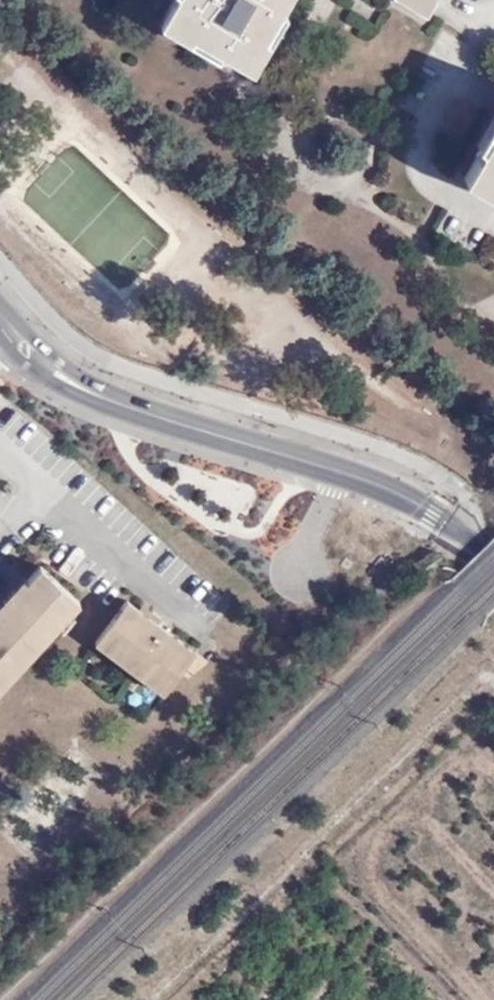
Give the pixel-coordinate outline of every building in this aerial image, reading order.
[(160,23),(214,56),(217,50),(250,68),(283,12),(280,10),(286,0),(174,0),(160,23)] [(421,8),(426,0),(408,0),(421,8)] [(479,140),(482,142),(462,176),(493,194),(493,113),(479,140)] [(79,603),(40,565),(26,581),(21,577),(0,601),(0,689),(79,603)] [(204,660),(127,601),(95,642),(164,695),(181,673),(189,679),(204,660)]
